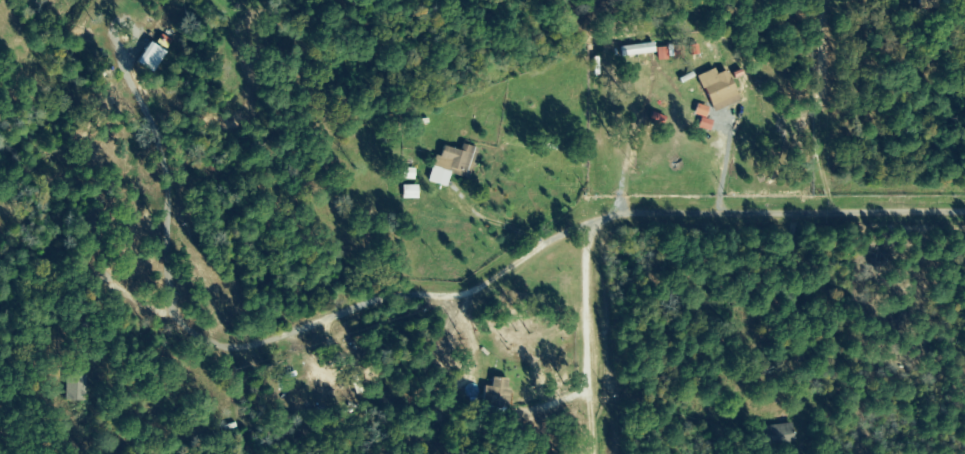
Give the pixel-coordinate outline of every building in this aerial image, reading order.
[(141,59),(154,37),(173,47),(160,70),(141,59)] [(691,56),(699,55),(698,46),(690,46),(691,56)] [(667,49),(656,49),(656,61),(667,60),(667,49)] [(696,77),(712,113),(739,101),(726,71),(716,76),(714,70),(696,77)] [(705,120),(708,109),(696,105),(692,115),(699,118),(695,128),(709,133),(712,123),(705,120)] [(474,149),(461,145),(459,152),(441,147),(438,157),(434,156),(427,183),(445,188),(449,174),(465,178),(474,149)] [(417,186),(402,186),(402,200),(417,200),(417,186)] [(63,375),(85,376),(83,403),(62,402),(63,375)] [(504,409),(505,379),(491,379),(491,388),(482,387),(481,408),(504,409)] [(767,400),(787,399),(787,407),(767,408),(767,400)] [(760,428),(763,447),(794,443),(791,423),(760,428)]
